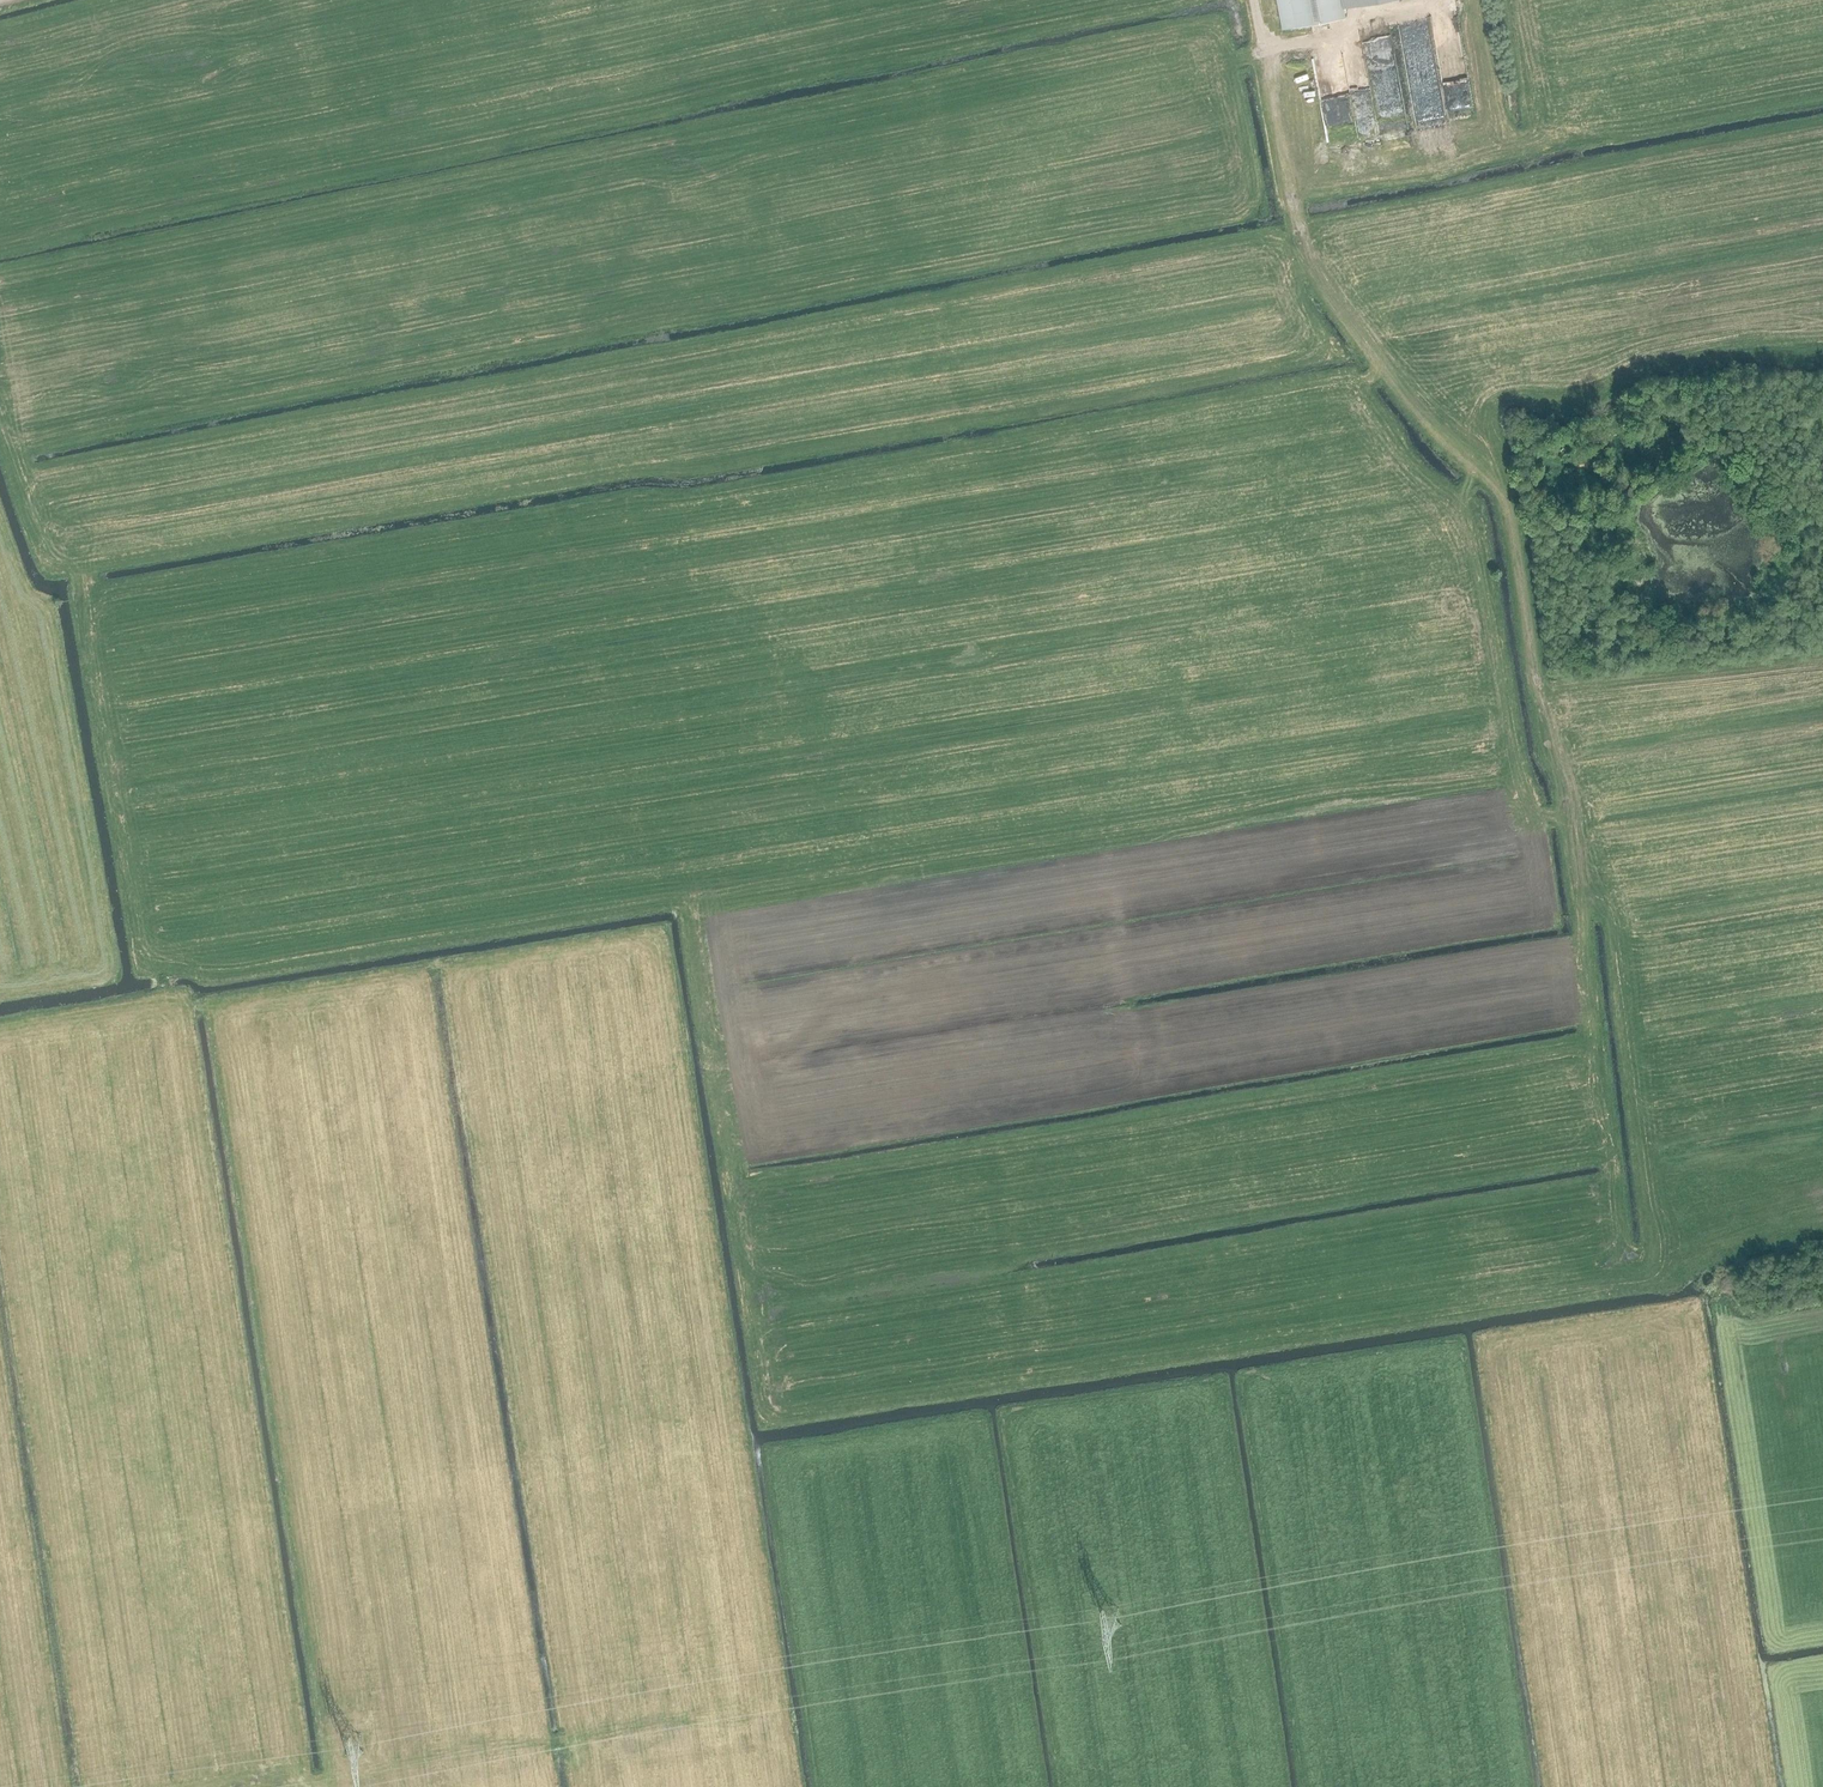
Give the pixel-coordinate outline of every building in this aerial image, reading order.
[(1284,28),(1344,17),(1341,0),(1279,0),(1284,28)] [(1397,55),(1370,59),(1381,133),(1408,129),(1397,55)]
